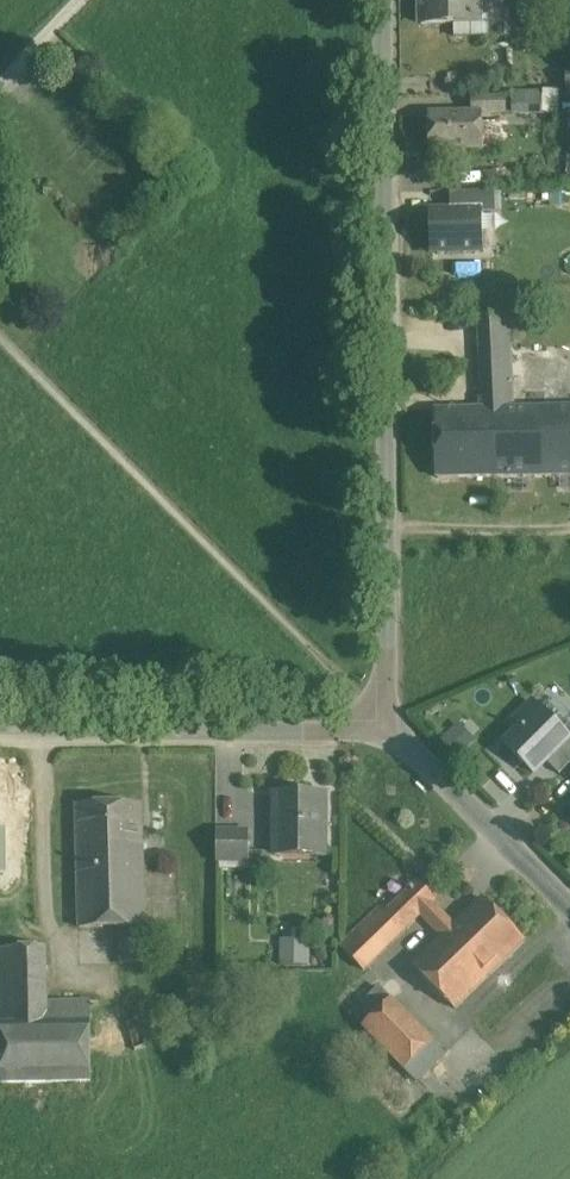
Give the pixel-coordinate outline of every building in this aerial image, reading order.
[(421,25),(454,24),(454,37),(489,36),(489,17),(479,17),(479,0),(421,0),(421,25)] [(542,92),(512,93),(512,114),(542,114),(542,92)] [(506,97),(472,97),(472,113),(482,113),(482,114),(506,114),(506,97)] [(472,113),(428,114),(429,152),(483,151),(483,149),(501,148),(501,127),(482,128),(482,114),(482,113),(472,113)] [(481,210),(431,212),(431,253),(482,252),(481,210)] [(513,408),(513,397),(506,397),(502,315),(478,316),(482,409),(484,476),(569,475),(569,407),(513,408)] [(482,409),(435,410),(436,477),(484,476),(482,409)] [(569,738),(534,703),(516,721),(522,728),(505,745),(534,773),(567,740),(569,738)] [(452,750),(470,733),(459,721),(441,739),(452,750)] [(325,795),(275,795),(274,855),(325,855),(325,795)] [(142,805),(76,805),(77,845),(143,845),(142,805)] [(248,832),(218,832),(218,861),(248,861),(248,832)] [(143,845),(77,845),(79,928),(120,927),(120,945),(145,946),(143,845)] [(455,1010),(524,943),(482,899),(455,925),(434,903),(437,901),(418,881),(387,910),(382,905),(339,946),(363,971),(420,916),(442,938),(413,966),(455,1010)] [(282,970),(308,971),(308,939),(282,938),(282,970)] [(0,949),(0,994),(0,1024),(45,1023),(45,1003),(45,948),(0,949)] [(351,1016),(416,1083),(446,1055),(380,988),(351,1016)] [(90,1002),(45,1003),(45,1023),(0,1024),(1,1083),(91,1082),(90,1002)]
